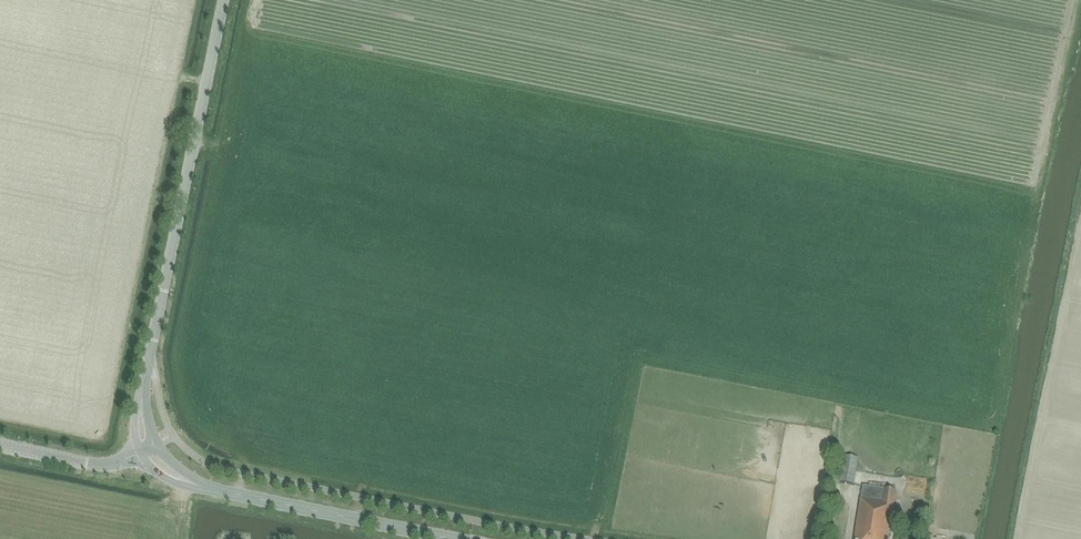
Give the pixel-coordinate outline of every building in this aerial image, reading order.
[(859,458),(845,456),(840,483),(854,485),(859,458)] [(883,490),(862,487),(854,538),(887,538),(895,492),(883,490)]
